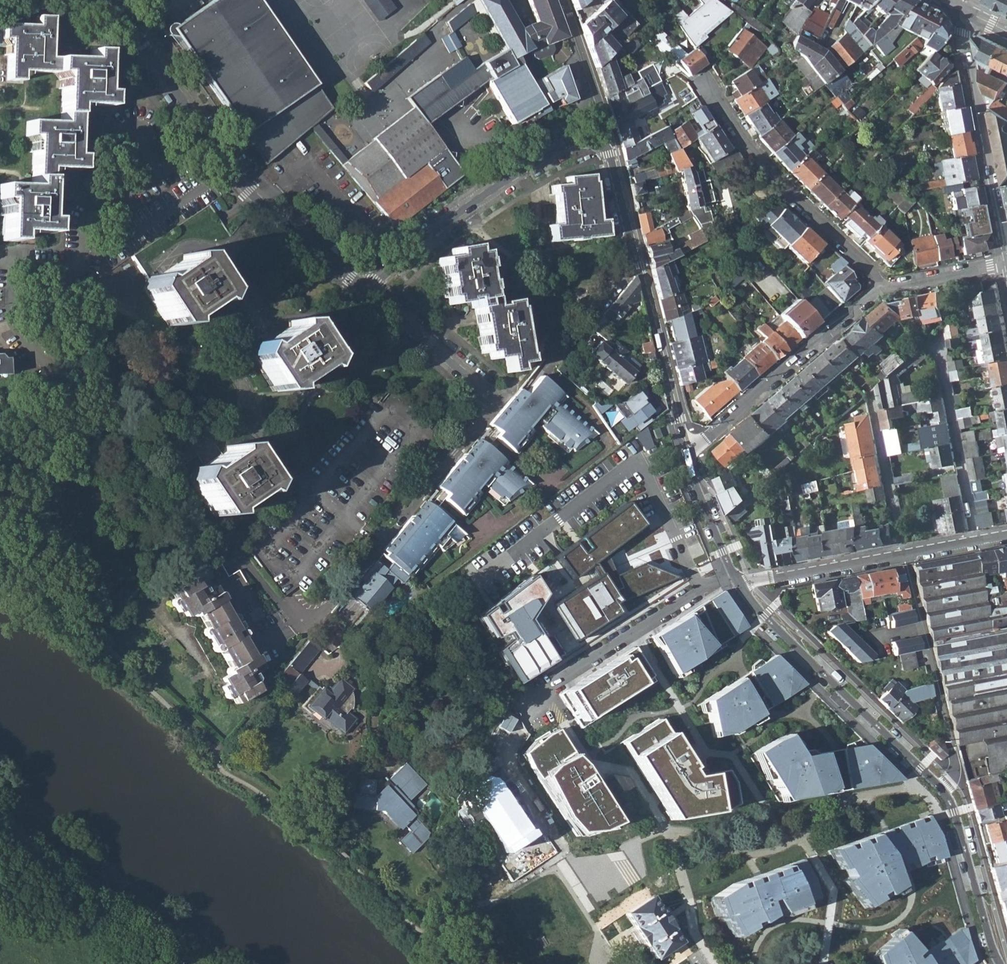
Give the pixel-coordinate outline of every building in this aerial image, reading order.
[(168,33),(169,35),(168,35),(180,37),(188,48),(187,49),(245,133),(255,126),(259,132),(249,139),(266,163),(308,128),(312,125),(317,121),(330,111),(334,108),(259,0),(212,0),(183,21),(182,20),(177,24),(175,23),(173,22),(171,23),(170,23),(169,24),(167,25),(167,26),(166,27),(166,28),(166,30),(166,31),(167,32),(168,33)] [(379,21),(396,9),(389,0),(363,0),(379,21)] [(505,49),(515,65),(520,63),(516,55),(530,48),(539,44),(564,31),(553,0),(527,0),(535,22),(527,26),(526,24),(520,28),(504,0),(477,0),(505,49)] [(575,10),(588,0),(571,0),(575,10)] [(581,25),(596,68),(612,52),(614,49),(621,42),(632,31),(637,26),(614,0),(601,0),(604,4),(581,25)] [(680,9),(672,16),(693,47),(701,40),(699,38),(704,34),(703,32),(720,18),(721,19),(730,10),(722,4),(717,0),(698,0),(702,4),(687,16),(680,9)] [(740,9),(731,2),(732,0),(725,0),(722,4),(730,10),(736,15),(740,9)] [(797,34),(800,30),(813,37),(815,38),(818,36),(822,30),(805,21),(810,13),(804,9),(811,0),(794,0),(789,6),(788,8),(789,9),(780,21),(797,34)] [(827,20),(824,25),(830,29),(845,1),(855,5),(857,0),(837,0),(832,9),(827,20)] [(829,2),(830,3),(828,7),(832,9),(837,0),(830,0),(829,2)] [(858,17),(870,5),(874,0),(857,0),(855,5),(851,13),(858,17)] [(869,46),(877,38),(881,35),(891,26),(914,2),(911,0),(895,0),(884,12),(886,14),(890,10),(891,11),(876,27),(875,26),(871,31),(868,29),(861,36),(869,46)] [(870,5),(879,12),(875,15),(878,17),(884,12),(895,0),(874,0),(870,5)] [(984,2),(1006,13),(1006,0),(985,0),(984,2)] [(891,26),(881,35),(892,48),(896,44),(894,42),(895,41),(892,37),(899,28),(916,36),(920,38),(924,40),(938,14),(914,2),(891,26)] [(468,3),(451,17),(457,26),(475,12),(468,3)] [(736,15),(767,38),(771,32),(741,8),(740,9),(736,15)] [(938,14),(924,40),(922,45),(933,52),(948,31),(947,25),(938,14)] [(20,238),(20,229),(54,231),(55,216),(47,215),(48,166),(83,167),(84,153),(77,152),(79,103),(112,104),(112,90),(105,89),(107,49),(93,48),(93,58),(52,56),(53,15),(39,15),(38,23),(4,22),(4,25),(0,25),(0,35),(4,35),(4,37),(11,37),(9,78),(23,78),(23,69),(65,71),(63,120),(30,119),(29,134),(36,134),(34,184),(1,182),(0,196),(0,197),(7,198),(5,237),(20,238)] [(451,31),(457,26),(451,17),(446,22),(451,31)] [(851,24),(861,36),(868,29),(856,19),(851,24)] [(845,33),(861,52),(869,46),(861,36),(851,24),(847,20),(842,30),(845,33)] [(726,49),(750,67),(765,48),(742,29),(726,49)] [(813,70),(824,84),(834,75),(847,65),(861,52),(845,33),(823,52),(813,46),(809,43),(813,37),(800,30),(797,34),(790,45),(791,46),(790,48),(791,49),(794,51),(802,56),(813,70)] [(539,44),(530,48),(533,56),(538,59),(551,54),(553,49),(550,41),(565,36),(564,31),(539,44)] [(621,42),(627,54),(639,44),(632,31),(621,42)] [(461,58),(439,74),(448,88),(456,82),(473,69),(471,66),(472,65),(453,32),(448,35),(443,38),(450,52),(456,49),(461,58)] [(366,82),(373,90),(429,42),(421,33),(410,43),(366,82)] [(881,35),(877,38),(888,51),(892,48),(881,35)] [(992,107),(1004,90),(1006,85),(1006,48),(980,35),(975,39),(988,104),(992,107)] [(813,46),(818,36),(815,38),(813,37),(809,43),(813,46)] [(916,42),(920,38),(916,36),(908,44),(891,60),(897,67),(919,46),(916,42)] [(621,42),(614,49),(617,57),(623,54),(628,66),(632,64),(627,54),(621,42)] [(891,60),(908,44),(906,42),(903,45),(901,43),(888,55),(890,56),(883,61),(886,65),(891,60)] [(766,49),(771,55),(776,52),(779,50),(772,44),(766,49)] [(688,75),(706,64),(694,48),(681,58),(670,48),(665,54),(669,59),(688,75)] [(437,94),(417,111),(350,170),(397,225),(456,180),(465,173),(454,159),(446,158),(447,151),(427,124),(487,81),(491,88),(505,111),(512,123),(522,117),(527,124),(532,121),(536,118),(541,115),(546,112),(551,109),(548,103),(558,98),(561,105),(575,100),(563,65),(532,83),(520,63),(515,65),(505,49),(484,62),(473,69),(456,82),(448,88),(439,74),(429,81),(437,94)] [(802,56),(794,51),(787,55),(792,63),(802,56)] [(614,57),(612,52),(596,68),(606,97),(640,78),(635,70),(618,78),(611,58),(614,57)] [(913,115),(936,90),(932,85),(947,67),(932,54),(914,74),(919,79),(921,76),(930,85),(907,109),(913,115)] [(750,69),(731,81),(737,90),(732,93),(736,99),(757,85),(760,84),(767,79),(758,64),(750,69)] [(847,65),(834,75),(839,82),(852,71),(847,65)] [(805,76),(816,90),(824,84),(813,70),(805,76)] [(949,75),(936,90),(940,112),(963,107),(956,71),(949,75)] [(642,83),(640,78),(606,97),(612,115),(627,108),(628,104),(625,95),(638,88),(643,97),(648,94),(645,89),(648,88),(645,82),(642,83)] [(757,85),(736,99),(735,100),(744,116),(763,103),(767,101),(778,94),(768,79),(767,79),(760,84),(757,85)] [(428,82),(406,98),(414,108),(362,149),(330,111),(317,121),(349,159),(344,162),(350,170),(417,111),(437,94),(428,82)] [(612,115),(622,149),(644,138),(641,129),(641,128),(640,127),(639,127),(638,127),(637,127),(636,127),(634,127),(631,119),(664,103),(662,100),(665,99),(664,96),(667,95),(660,82),(648,88),(645,89),(648,94),(643,97),(628,104),(627,108),(612,115)] [(505,111),(491,88),(487,90),(488,91),(484,98),(491,112),(495,110),(498,115),(505,111)] [(628,104),(643,97),(638,88),(625,95),(628,104)] [(1004,90),(992,107),(1004,115),(1006,111),(1006,106),(1000,102),(1002,99),(1003,99),(1006,94),(1006,92),(1004,90)] [(836,98),(842,106),(850,99),(843,91),(836,98)] [(684,110),(687,114),(698,108),(695,103),(693,99),(682,106),(684,110)] [(842,106),(846,110),(853,103),(850,99),(842,106)] [(775,122),(763,103),(744,116),(757,136),(770,126),(775,122)] [(988,104),(991,123),(994,138),(1006,135),(1006,117),(1004,115),(992,107),(988,104)] [(940,112),(944,135),(947,135),(965,131),(968,131),(963,107),(940,112)] [(687,122),(669,133),(679,150),(695,138),(702,133),(693,119),(687,122)] [(317,121),(312,125),(344,162),(349,159),(317,121)] [(695,138),(711,162),(730,149),(714,125),(702,133),(695,138)] [(255,126),(245,133),(249,139),(259,132),(255,126)] [(785,142),(770,126),(757,136),(773,153),(785,142)] [(655,132),(661,143),(665,146),(668,155),(679,150),(669,133),(666,127),(655,132)] [(895,134),(883,147),(942,136),(941,132),(930,134),(929,130),(898,137),(895,134)] [(947,135),(953,159),(972,155),(970,142),(967,143),(965,131),(947,135)] [(622,149),(627,168),(637,165),(633,157),(661,143),(655,132),(644,138),(622,149)] [(997,149),(1006,147),(1006,135),(994,138),(997,149)] [(789,171),(803,156),(788,139),(785,142),(773,153),(789,171)] [(712,163),(709,165),(717,178),(743,161),(734,147),(730,149),(711,162),(712,163)] [(999,160),(1006,158),(1006,147),(997,149),(999,160)] [(480,155),(482,159),(491,152),(488,149),(480,155)] [(789,171),(807,188),(822,173),(812,163),(818,157),(811,149),(803,156),(789,171)] [(658,170),(660,176),(673,172),(689,167),(693,173),(697,171),(690,159),(686,161),(679,150),(668,155),(671,161),(666,163),(668,167),(658,170)] [(949,159),(940,161),(944,180),(918,185),(919,191),(977,179),(972,155),(953,159),(949,159)] [(1006,184),(1006,183),(1006,158),(999,160),(1000,169),(1004,187),(1006,184)] [(689,167),(673,172),(675,177),(681,175),(688,210),(692,215),(693,216),(696,221),(699,225),(701,228),(701,229),(712,227),(711,222),(712,222),(710,211),(704,212),(702,204),(714,201),(708,180),(705,181),(702,168),(697,171),(693,173),(689,167)] [(643,172),(645,180),(648,180),(657,177),(654,169),(643,172)] [(632,175),(635,184),(645,180),(643,172),(632,175)] [(731,172),(725,182),(735,189),(742,178),(731,172)] [(550,224),(551,240),(574,237),(574,239),(582,238),(582,237),(606,234),(604,218),(597,218),(593,181),(590,181),(589,173),(565,176),(566,184),(552,185),(552,193),(554,193),(557,223),(550,224)] [(807,188),(825,206),(840,190),(822,173),(807,188)] [(649,184),(648,180),(645,180),(635,184),(631,185),(633,195),(643,193),(641,186),(649,184)] [(956,199),(950,200),(952,210),(953,210),(963,208),(964,209),(982,205),(978,185),(960,190),(962,205),(957,205),(956,199)] [(904,194),(900,191),(891,188),(885,194),(898,205),(896,207),(903,213),(910,205),(914,201),(904,194)] [(825,206),(838,219),(843,214),(854,201),(857,198),(849,191),(844,195),(840,190),(825,206)] [(854,201),(843,214),(849,219),(844,224),(851,230),(865,215),(857,207),(859,205),(854,201)] [(786,246),(803,228),(796,221),(790,215),(783,209),(777,204),(754,216),(766,227),(768,226),(778,236),(774,241),(782,249),(786,245),(786,246)] [(987,233),(982,205),(964,209),(963,208),(953,210),(958,240),(960,239),(987,233)] [(666,229),(692,215),(688,210),(663,223),(665,227),(666,229)] [(642,235),(652,229),(648,213),(638,216),(642,235)] [(862,232),(868,237),(878,226),(879,225),(875,221),(873,223),(865,215),(851,230),(857,237),(862,232)] [(645,244),(662,240),(661,234),(666,233),(668,233),(666,229),(665,227),(663,223),(652,229),(642,235),(645,244)] [(899,245),(878,226),(868,237),(865,240),(880,255),(878,256),(888,266),(900,253),(895,249),(899,245)] [(669,241),(645,247),(651,269),(671,258),(697,245),(706,240),(701,229),(701,228),(688,235),(690,239),(675,247),(672,248),(669,241)] [(786,246),(804,263),(805,262),(821,245),(803,228),(786,246)] [(987,233),(960,239),(965,259),(983,256),(990,248),(987,233)] [(931,236),(936,261),(951,258),(950,250),(956,249),(954,237),(941,240),(940,234),(931,236)] [(909,240),(915,265),(936,261),(931,236),(931,235),(909,240)] [(463,300),(470,299),(472,309),(475,308),(475,315),(478,315),(480,335),(478,336),(479,345),(481,345),(482,352),(490,351),(491,358),(504,356),(507,371),(516,370),(516,363),(527,361),(525,353),(527,353),(525,343),(522,343),(522,338),(524,338),(523,328),(520,328),(518,316),(521,316),(520,306),(515,306),(514,300),(500,301),(500,304),(493,304),(492,295),(489,295),(488,288),(486,288),(483,268),(486,268),(484,257),(483,258),(482,251),(474,252),(473,245),(452,249),(453,256),(439,259),(440,266),(438,266),(440,276),(443,276),(445,287),(442,288),(443,298),(448,298),(449,304),(464,303),(463,300)] [(148,288),(171,325),(185,324),(185,319),(213,300),(217,302),(223,289),(200,253),(185,254),(186,260),(158,278),(153,276),(148,288)] [(651,269),(658,299),(674,292),(670,275),(676,273),(671,258),(651,269)] [(826,286),(840,302),(856,289),(857,284),(849,276),(851,274),(844,265),(824,283),(826,286)] [(635,276),(607,309),(602,316),(613,325),(619,318),(631,303),(641,300),(635,276)] [(968,284),(973,303),(976,300),(984,292),(981,281),(968,284)] [(984,292),(976,300),(980,317),(1003,313),(997,282),(984,292)] [(826,286),(803,306),(817,322),(840,302),(826,286)] [(669,320),(680,315),(679,311),(686,309),(679,290),(674,292),(658,299),(664,322),(669,320)] [(933,296),(922,298),(925,313),(926,319),(937,317),(938,320),(945,318),(939,292),(932,293),(933,296)] [(906,318),(925,313),(922,298),(921,296),(890,303),(903,316),(906,318)] [(784,321),(799,338),(817,322),(803,306),(798,299),(779,315),(784,321)] [(870,316),(884,332),(903,316),(890,303),(888,301),(870,316)] [(669,320),(674,341),(693,336),(689,317),(703,312),(700,307),(692,311),(680,315),(669,320)] [(969,330),(971,335),(1006,328),(1003,313),(980,317),(982,328),(969,330)] [(770,333),(785,350),(799,338),(784,321),(779,315),(765,327),(770,333)] [(848,338),(863,355),(868,350),(872,354),(876,351),(879,353),(883,349),(877,342),(886,334),(884,332),(870,316),(857,327),(858,329),(848,338)] [(251,355),(275,391),(289,391),(289,385),(317,367),(322,369),(327,356),(304,319),(289,320),(290,327),(262,345),(257,343),(251,355)] [(944,327),(947,339),(960,337),(956,322),(949,323),(947,325),(944,327)] [(764,338),(759,342),(774,359),(785,350),(770,333),(765,327),(762,324),(756,329),(764,338)] [(585,335),(590,339),(596,332),(591,328),(585,335)] [(986,347),(1006,343),(1006,336),(1006,334),(1006,328),(971,335),(968,335),(970,344),(984,341),(986,347)] [(676,369),(707,362),(700,334),(693,336),(674,341),(669,342),(676,369)] [(641,338),(645,354),(653,352),(650,336),(641,338)] [(947,339),(948,348),(961,346),(960,337),(947,339)] [(829,351),(846,370),(863,355),(848,338),(838,346),(837,344),(829,351)] [(590,354),(626,383),(635,373),(639,376),(645,370),(630,358),(625,364),(620,360),(624,355),(629,355),(630,352),(625,349),(614,341),(612,343),(608,349),(599,342),(590,354)] [(742,358),(756,374),(774,359),(759,342),(758,343),(742,357),(742,358)] [(975,365),(978,365),(1006,359),(1006,343),(986,347),(988,356),(973,359),(975,365)] [(918,403),(921,402),(919,391),(901,394),(898,384),(902,383),(898,375),(901,375),(915,362),(917,364),(928,355),(921,348),(908,359),(884,380),(876,386),(881,410),(918,403)] [(880,375),(884,380),(908,359),(900,350),(885,363),(889,367),(880,375)] [(11,372),(11,355),(6,355),(3,351),(0,351),(0,372),(11,372)] [(813,365),(830,383),(846,370),(829,351),(813,365)] [(949,356),(950,370),(964,367),(962,359),(953,361),(952,356),(949,356)] [(756,374),(742,358),(730,369),(728,367),(722,371),(724,373),(728,378),(738,390),(756,374)] [(961,393),(966,392),(993,387),(1006,384),(1006,359),(978,365),(978,369),(989,366),(991,372),(987,373),(988,380),(992,379),(992,383),(980,385),(974,384),(959,386),(961,393)] [(676,369),(680,385),(702,379),(701,372),(719,367),(714,360),(707,362),(676,369)] [(800,376),(816,395),(830,383),(813,365),(800,376)] [(950,370),(952,380),(966,377),(964,367),(950,370)] [(787,387),(803,406),(816,395),(800,376),(787,387)] [(540,377),(535,382),(540,386),(545,380),(540,377)] [(738,390),(728,378),(712,383),(693,399),(707,416),(738,390)] [(525,394),(519,389),(506,404),(490,424),(489,425),(499,433),(495,437),(513,452),(531,431),(527,428),(535,418),(542,424),(540,427),(569,451),(571,449),(575,452),(597,434),(560,403),(565,397),(545,380),(540,386),(535,382),(525,394)] [(993,387),(998,410),(1006,409),(1006,384),(993,387)] [(647,397),(644,386),(625,401),(612,403),(612,404),(623,419),(620,421),(627,430),(633,426),(637,432),(651,421),(647,415),(651,412),(644,403),(642,404),(640,402),(647,397)] [(774,398),(790,417),(803,406),(787,387),(774,398)] [(930,396),(931,400),(942,398),(941,391),(932,392),(932,396),(930,396)] [(971,415),(966,392),(961,393),(958,394),(955,394),(959,418),(971,415)] [(758,412),(775,432),(791,418),(790,417),(774,398),(758,412)] [(931,411),(934,424),(947,423),(942,398),(931,400),(921,402),(918,403),(919,409),(919,413),(931,411)] [(612,404),(612,403),(600,406),(596,402),(593,406),(599,415),(612,404)] [(909,410),(919,409),(918,403),(881,410),(885,430),(897,428),(894,418),(910,415),(909,410)] [(996,436),(1000,436),(1005,435),(1006,434),(1006,409),(998,410),(980,414),(982,419),(993,417),(993,420),(1001,419),(1003,427),(995,429),(996,436)] [(751,445),(755,450),(775,432),(758,412),(738,430),(751,445)] [(847,423),(856,470),(858,470),(879,464),(869,414),(856,416),(857,421),(847,423)] [(972,415),(974,423),(982,422),(980,414),(972,415)] [(959,418),(961,428),(974,426),(971,415),(959,418)] [(931,447),(951,443),(947,423),(934,424),(922,426),(925,442),(903,446),(899,428),(897,428),(885,430),(890,455),(895,454),(898,453),(931,447)] [(962,432),(964,442),(977,440),(993,437),(991,428),(983,430),(984,432),(976,433),(975,429),(962,432)] [(728,465),(751,445),(738,430),(715,449),(728,465)] [(466,456),(464,454),(437,487),(447,495),(443,499),(462,515),(480,494),(475,491),(484,481),(491,487),(489,490),(490,491),(501,499),(503,497),(509,502),(510,503),(532,485),(492,452),(494,450),(480,439),(466,456)] [(964,442),(966,451),(979,448),(977,440),(964,442)] [(951,443),(931,447),(935,468),(955,464),(951,443)] [(190,479),(215,516),(227,515),(227,510),(257,491),(261,493),(267,481),(243,445),(230,445),(230,451),(201,469),(197,467),(190,479)] [(981,456),(979,448),(966,451),(967,459),(981,456)] [(787,453),(792,459),(796,456),(791,450),(787,453)] [(776,466),(779,470),(784,466),(791,460),(788,456),(776,466)] [(967,459),(971,481),(978,480),(987,478),(982,456),(981,456),(967,459)] [(767,464),(775,474),(778,471),(769,460),(766,463),(767,464)] [(775,474),(767,464),(764,466),(766,469),(763,471),(769,478),(775,474)] [(879,464),(858,470),(861,482),(866,481),(867,488),(883,484),(879,464)] [(728,514),(746,498),(740,490),(737,485),(739,485),(733,472),(714,480),(728,514)] [(894,477),(896,485),(918,481),(916,473),(894,477)] [(968,530),(957,473),(944,476),(942,476),(946,499),(935,501),(941,531),(949,529),(949,533),(968,530)] [(805,491),(806,498),(811,497),(810,490),(819,489),(818,480),(803,483),(805,491)] [(979,488),(978,480),(971,481),(973,489),(979,488)] [(728,514),(733,523),(747,511),(745,507),(768,488),(767,481),(746,498),(728,514)] [(789,495),(805,491),(803,483),(788,487),(789,491),(789,495)] [(867,488),(870,502),(886,499),(883,484),(867,488)] [(501,499),(490,491),(488,493),(504,507),(509,502),(503,497),(501,499)] [(789,495),(789,491),(784,492),(787,512),(792,511),(789,495)] [(982,500),(990,499),(988,491),(974,493),(975,502),(982,500)] [(978,514),(990,512),(988,505),(983,506),(982,500),(975,502),(978,514)] [(387,554),(384,557),(391,563),(405,576),(407,573),(409,574),(425,556),(427,558),(436,546),(439,549),(443,552),(465,535),(438,512),(440,510),(428,501),(414,518),(412,517),(383,551),(387,554)] [(643,524),(627,503),(555,557),(571,579),(588,567),(594,577),(554,603),(577,639),(618,613),(612,604),(616,601),(617,604),(622,602),(677,578),(650,566),(618,580),(604,554),(643,524)] [(850,513),(851,522),(852,527),(840,529),(845,553),(855,551),(854,544),(860,543),(855,514),(853,504),(836,507),(837,515),(850,513)] [(845,553),(840,529),(833,530),(832,526),(833,526),(832,516),(835,516),(833,508),(823,510),(826,525),(831,555),(845,553)] [(978,514),(980,527),(996,525),(993,511),(990,512),(978,514)] [(860,543),(862,550),(895,543),(891,524),(881,526),(882,528),(869,531),(868,525),(865,526),(863,513),(855,514),(860,543)] [(756,519),(757,527),(775,523),(773,516),(756,519)] [(778,539),(782,564),(794,562),(792,551),(800,550),(795,522),(794,518),(790,519),(791,526),(786,527),(788,538),(782,539),(778,539)] [(801,521),(795,522),(800,550),(802,561),(817,558),(812,529),(811,526),(803,528),(801,521)] [(778,539),(775,523),(757,527),(755,530),(756,537),(760,539),(765,538),(771,566),(782,564),(778,539)] [(812,529),(817,558),(831,555),(826,525),(818,526),(818,529),(812,529)] [(425,556),(409,574),(413,577),(419,570),(420,571),(439,549),(436,546),(427,558),(425,556)] [(1006,592),(1006,550),(1006,547),(992,550),(996,572),(996,573),(1002,572),(1006,592)] [(976,553),(980,575),(992,573),(996,572),(992,550),(976,553)] [(980,743),(1006,737),(1006,592),(996,593),(984,596),(982,589),(980,575),(976,553),(914,565),(957,747),(980,743)] [(227,690),(234,703),(260,688),(254,676),(266,669),(283,647),(239,568),(228,574),(221,561),(171,589),(178,602),(175,604),(179,610),(182,607),(186,614),(197,608),(210,632),(206,634),(208,636),(210,635),(213,640),(211,641),(212,644),(216,642),(232,671),(221,677),(224,683),(220,685),(223,692),(227,690)] [(375,561),(331,613),(340,627),(341,629),(346,627),(349,630),(365,610),(366,611),(374,603),(375,604),(381,596),(395,580),(401,585),(407,577),(405,576),(391,563),(385,570),(375,561)] [(901,592),(902,598),(908,596),(901,568),(877,572),(882,594),(892,592),(893,594),(901,592)] [(855,576),(861,605),(865,604),(864,597),(882,594),(877,572),(855,576)] [(841,616),(843,623),(846,622),(863,619),(862,615),(861,605),(855,576),(811,584),(816,612),(843,606),(840,591),(848,589),(851,604),(848,605),(849,615),(841,616)] [(552,596),(539,577),(493,611),(484,618),(498,640),(506,651),(528,680),(562,660),(553,641),(537,620),(552,596)] [(995,587),(982,589),(984,596),(996,593),(995,587)] [(724,590),(651,637),(674,678),(683,683),(708,666),(721,650),(752,630),(724,590)] [(896,605),(898,612),(903,611),(911,610),(909,602),(896,605)] [(888,628),(914,623),(911,610),(903,611),(898,612),(887,614),(886,615),(888,628)] [(822,627),(859,663),(878,659),(842,623),(822,627)] [(913,651),(921,650),(917,637),(891,642),(894,655),(897,655),(913,651)] [(310,639),(306,644),(289,663),(287,665),(293,670),(307,681),(306,683),(315,692),(318,688),(301,673),(321,648),(310,639)] [(635,649),(559,692),(581,729),(656,685),(635,649)] [(897,655),(899,662),(915,659),(913,651),(897,655)] [(777,656),(745,678),(770,711),(806,685),(777,656)] [(899,662),(901,671),(917,667),(915,659),(899,662)] [(286,664),(272,681),(282,690),(293,698),(306,683),(307,681),(293,670),(287,665),(286,664)] [(745,678),(703,703),(714,741),(729,740),(770,711),(745,678)] [(325,718),(344,734),(356,720),(347,713),(349,710),(352,711),(352,709),(352,708),(353,707),(353,704),(353,696),(353,694),(352,693),(350,693),(348,691),(350,688),(340,680),(335,686),(337,688),(334,691),(331,688),(330,687),(328,687),(327,687),(324,688),(323,687),(321,689),(319,687),(318,688),(315,692),(302,707),(311,716),(316,710),(323,716),(321,718),(324,720),(325,718)] [(878,699),(888,709),(902,694),(897,689),(900,687),(895,682),(878,699)] [(888,709),(900,721),(914,706),(907,699),(931,693),(929,684),(904,691),(902,694),(888,709)] [(662,721),(621,744),(670,822),(731,812),(741,806),(738,785),(732,774),(716,777),(715,773),(695,775),(662,721)] [(534,742),(523,755),(576,836),(584,840),(611,837),(623,830),(590,774),(580,765),(558,731),(534,742)] [(848,794),(840,752),(804,759),(786,735),(753,757),(783,809),(848,794)] [(987,776),(996,774),(1006,772),(1006,737),(980,743),(987,776)] [(928,748),(940,760),(946,755),(942,739),(928,748)] [(875,746),(840,752),(848,794),(910,782),(875,746)] [(382,809),(399,826),(403,822),(410,829),(400,839),(413,852),(428,836),(429,831),(412,813),(415,810),(407,801),(404,798),(415,787),(418,790),(426,782),(405,760),(386,779),(391,784),(388,787),(386,785),(384,787),(377,795),(352,795),(353,808),(382,809)] [(508,844),(522,836),(522,835),(523,834),(523,833),(522,833),(524,832),(522,830),(521,831),(515,823),(517,822),(516,820),(514,821),(509,813),(510,812),(509,809),(507,811),(502,802),(514,794),(515,794),(516,794),(509,783),(510,780),(508,779),(507,782),(499,770),(486,778),(490,783),(482,781),(481,779),(479,779),(480,781),(473,786),(472,785),(470,787),(472,787),(470,795),(469,796),(469,797),(463,801),(462,804),(465,809),(462,811),(460,810),(460,813),(462,813),(468,822),(468,824),(470,824),(471,822),(482,814),(488,823),(487,824),(488,826),(490,825),(495,833),(493,834),(495,836),(496,835),(502,844),(500,845),(501,846),(503,845),(504,847),(508,844)] [(966,781),(974,810),(1001,803),(999,798),(992,800),(988,782),(995,780),(997,780),(996,774),(987,776),(966,781)] [(380,783),(384,787),(386,785),(388,787),(391,784),(386,779),(385,778),(380,783)] [(999,798),(995,780),(988,782),(992,800),(999,798)] [(415,787),(404,798),(407,801),(418,790),(415,787)] [(978,823),(1004,815),(1006,815),(1006,801),(1001,803),(974,810),(978,823)] [(1004,815),(1006,819),(985,824),(990,844),(1006,839),(1006,815),(1004,815)] [(877,830),(831,847),(847,878),(865,905),(903,883),(895,857),(898,856),(905,865),(909,863),(914,869),(926,864),(946,860),(930,818),(880,834),(877,830)] [(995,863),(1006,860),(1006,839),(990,844),(995,863)] [(990,868),(1000,902),(1006,900),(1006,863),(990,868)] [(737,883),(714,898),(721,916),(735,935),(773,916),(768,901),(775,898),(782,911),(820,906),(816,886),(802,864),(737,883)] [(658,956),(677,944),(680,942),(670,928),(671,927),(669,924),(666,919),(662,913),(660,910),(659,911),(651,898),(648,900),(629,912),(626,913),(634,927),(645,945),(646,945),(655,958),(658,956)] [(876,953),(879,963),(966,963),(973,960),(964,929),(959,929),(924,951),(905,928),(876,953)] [(681,963),(712,963),(703,950),(681,963)]
